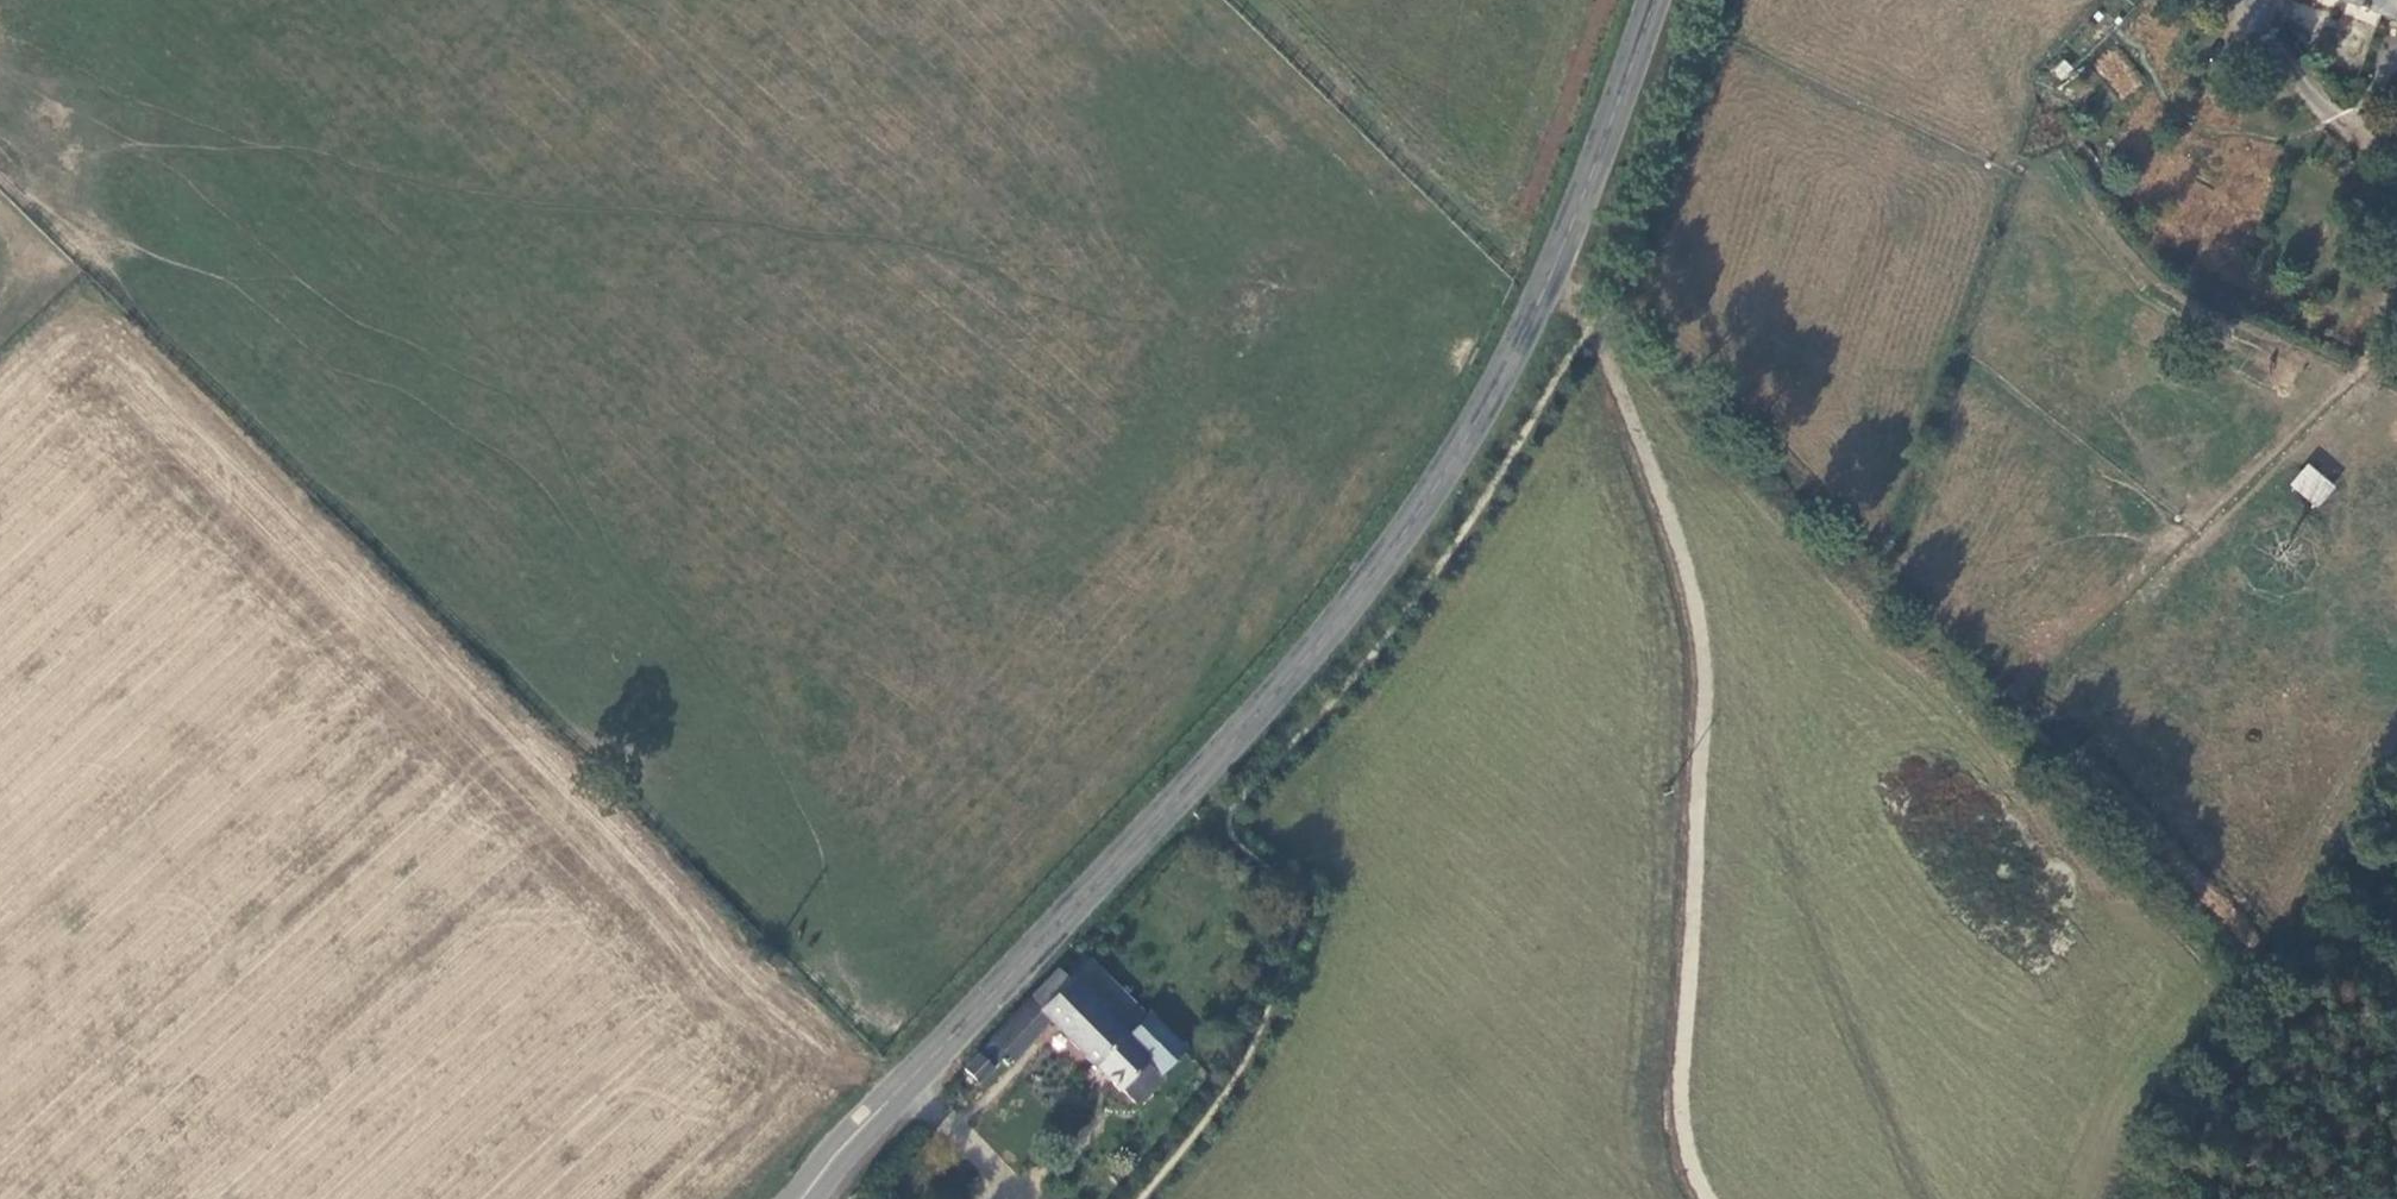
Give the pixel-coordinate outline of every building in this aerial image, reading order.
[(2379,13),(2385,0),(2345,0),(2379,13)] [(2379,13),(2396,20),(2396,0),(2385,0),(2379,13)] [(2303,463),(2288,488),(2319,508),(2335,483),(2303,463)] [(1120,1090),(1128,1082),(1139,1094),(1156,1073),(1122,1040),(1142,1018),(1080,959),(1063,979),(1051,967),(1024,995),(1026,999),(958,1070),(970,1082),(998,1050),(1007,1057),(1043,1017),(1120,1090)] [(1181,1051),(1145,1015),(1142,1018),(1122,1040),(1156,1073),(1181,1051)]
